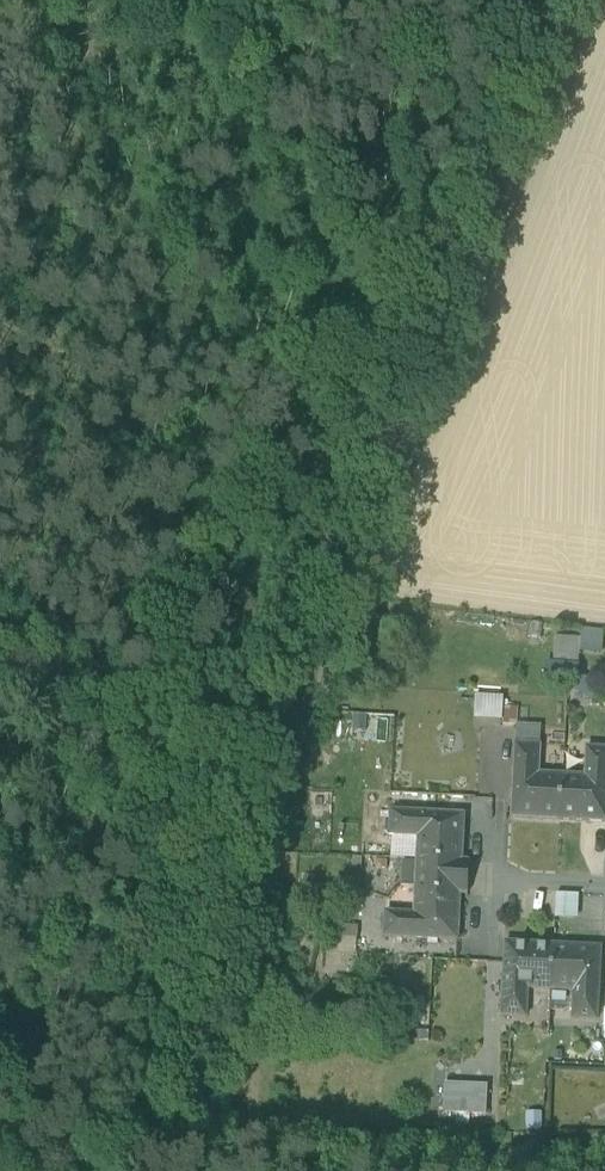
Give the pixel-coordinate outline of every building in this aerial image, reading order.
[(549,671),(575,671),(576,636),(550,635),(549,671)] [(472,693),(470,719),(516,722),(517,706),(501,705),(502,695),(472,693)] [(539,747),(515,746),(511,819),(559,822),(561,777),(538,776),(539,747)] [(561,777),(559,822),(604,824),(604,750),(586,749),(584,778),(561,777)] [(337,803),(322,803),(321,815),(337,816),(337,803)] [(463,816),(390,812),(388,837),(417,838),(416,861),(461,864),(461,862),(463,816)] [(461,864),(416,861),(413,915),(384,914),(383,938),(457,942),(459,896),(467,896),(468,863),(461,862),(461,864)] [(354,891),(338,890),(337,904),(353,905),(354,891)] [(552,893),(551,918),(574,919),(575,893),(552,893)] [(552,947),(504,944),(500,1018),(525,1019),(526,990),(550,991),(552,947)] [(600,949),(552,947),(550,991),(573,993),(572,1021),(596,1022),(600,949)] [(440,1083),(440,1111),(487,1112),(487,1084),(440,1083)]
